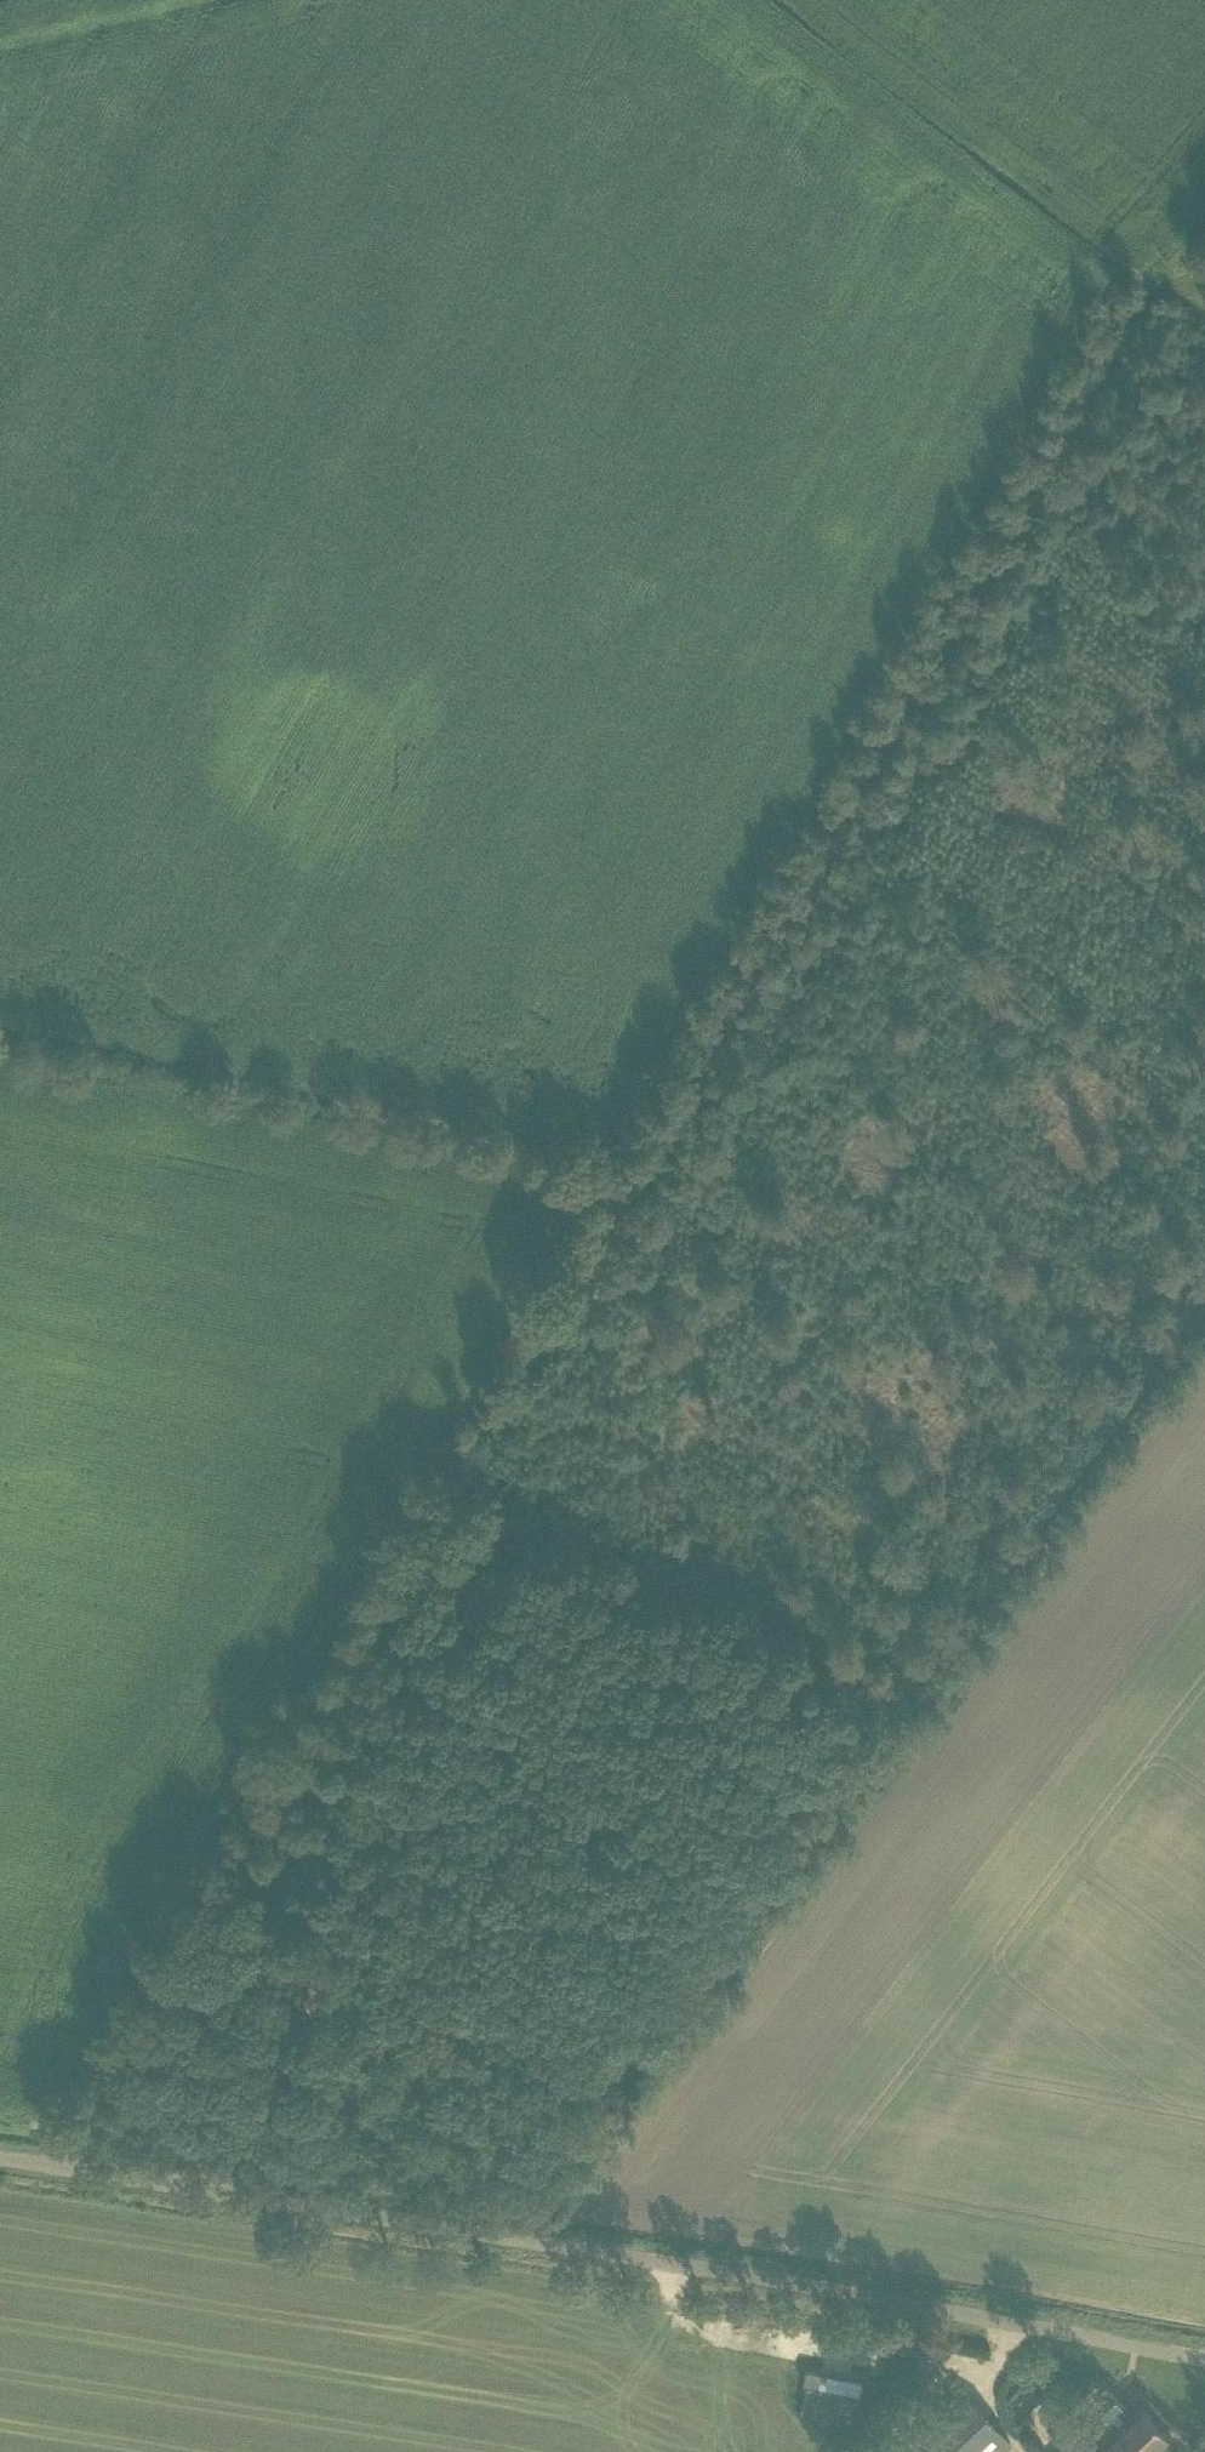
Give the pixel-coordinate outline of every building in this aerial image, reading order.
[(1010,2442),(957,2387),(890,2451),(1000,2451),(1010,2442)] [(1170,2436),(1139,2404),(1114,2428),(1100,2413),(1060,2451),(1153,2451),(1170,2436)]
